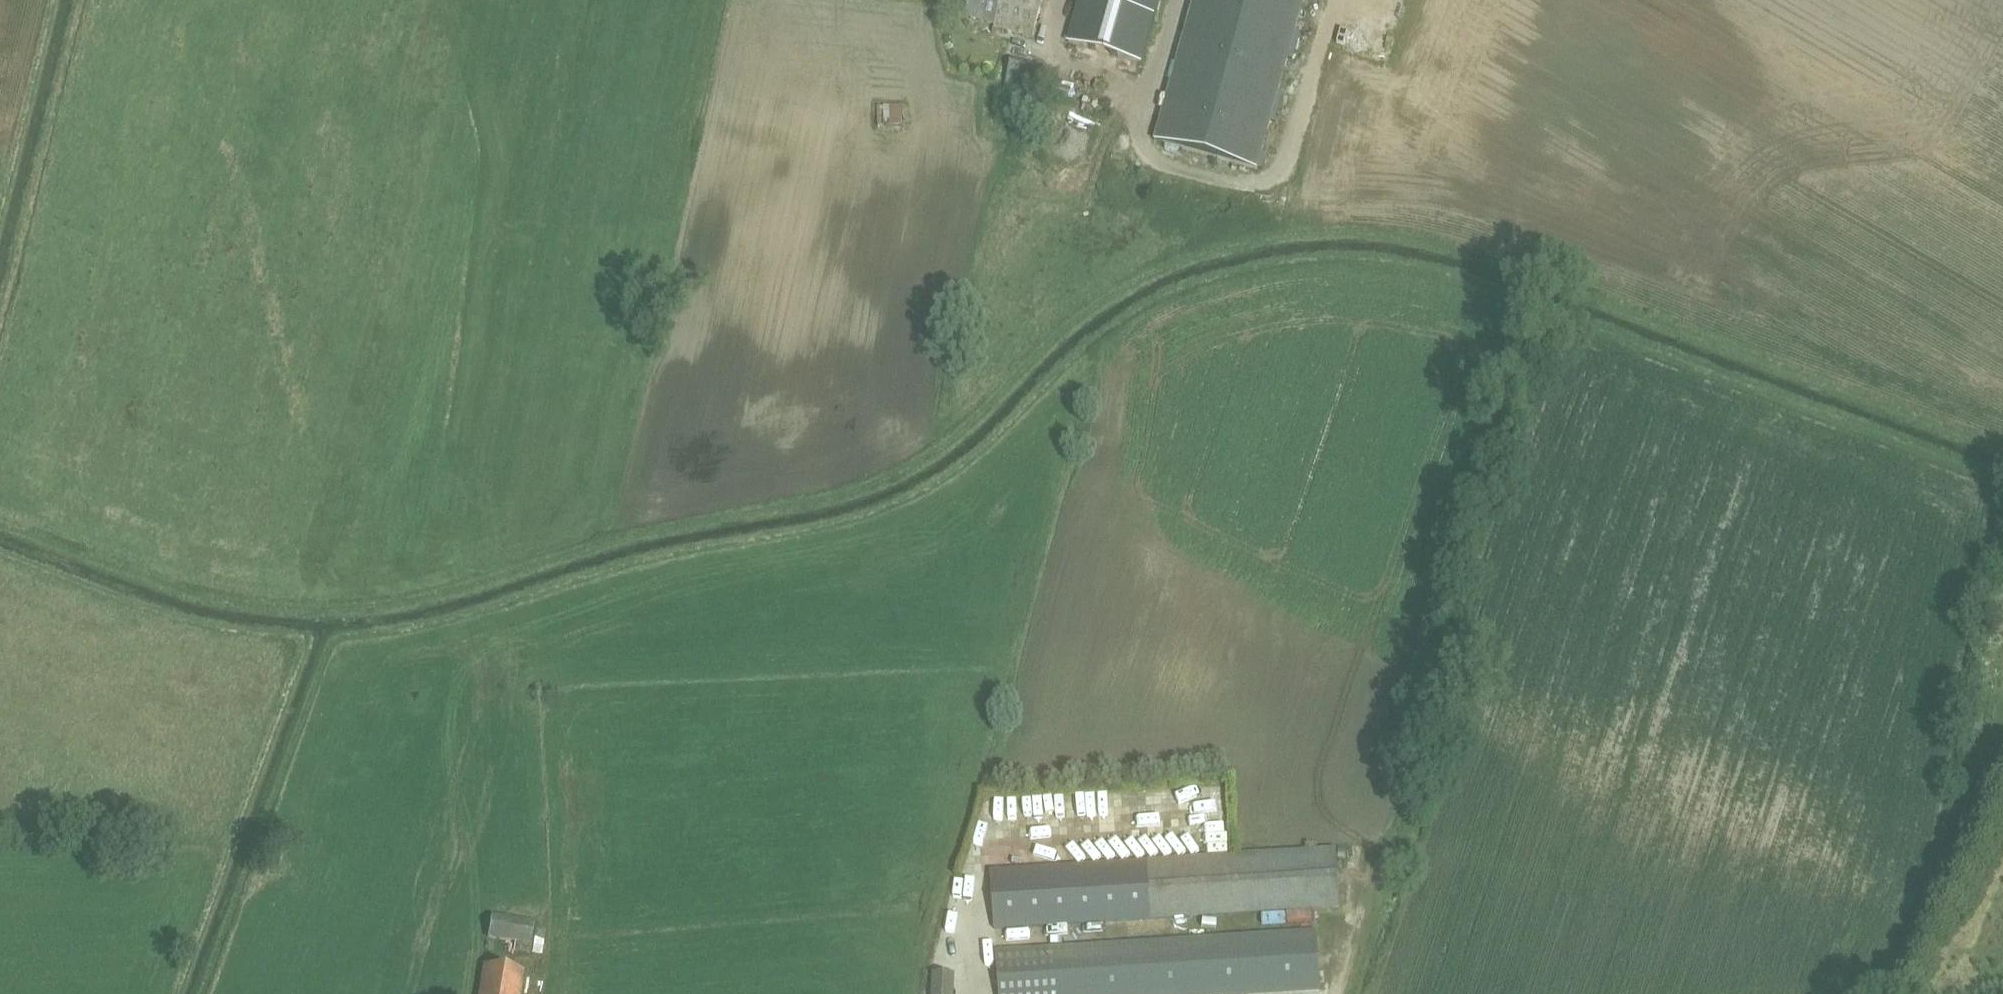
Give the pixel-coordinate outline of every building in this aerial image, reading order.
[(1030,37),(1040,0),(968,0),(963,18),(992,26),(992,27),(1030,37)] [(1142,62),(1158,0),(1078,0),(1066,42),(1142,62)] [(1155,140),(1257,168),(1305,0),(1194,0),(1155,140)] [(1001,98),(1033,106),(1037,91),(1050,94),(1056,71),(1043,68),(1043,67),(1013,58),(1001,98)] [(1054,96),(1068,100),(1070,90),(1057,87),(1054,96)] [(878,105),(878,126),(903,125),(902,105),(878,105)] [(1037,125),(1039,116),(1023,111),(1020,120),(1037,125)] [(1060,119),(1048,132),(1058,141),(1069,128),(1060,119)] [(1144,814),(1168,823),(1178,798),(1165,793),(1161,801),(1151,797),(1144,814)] [(1070,822),(1067,796),(1057,797),(1060,823),(1070,822)] [(990,824),(1030,833),(1036,806),(996,798),(990,824)] [(973,864),(986,868),(995,844),(982,839),(973,864)] [(990,868),(994,930),(1339,908),(1335,846),(990,868)] [(961,908),(984,909),(985,884),(962,883),(961,908)] [(514,950),(529,953),(534,921),(518,919),(520,907),(507,905),(505,916),(491,914),(487,938),(515,942),(514,950)] [(1318,911),(1282,912),(1282,927),(1318,926),(1318,911)] [(1007,946),(1039,945),(1038,928),(1006,930),(1007,946)] [(1077,943),(1093,942),(1092,928),(1076,928),(1077,943)] [(999,993),(1255,993),(1321,990),(1316,930),(996,950),(999,993)] [(523,971),(484,965),(479,993),(519,993),(523,971)] [(956,974),(934,973),(933,993),(955,993),(956,974)]
